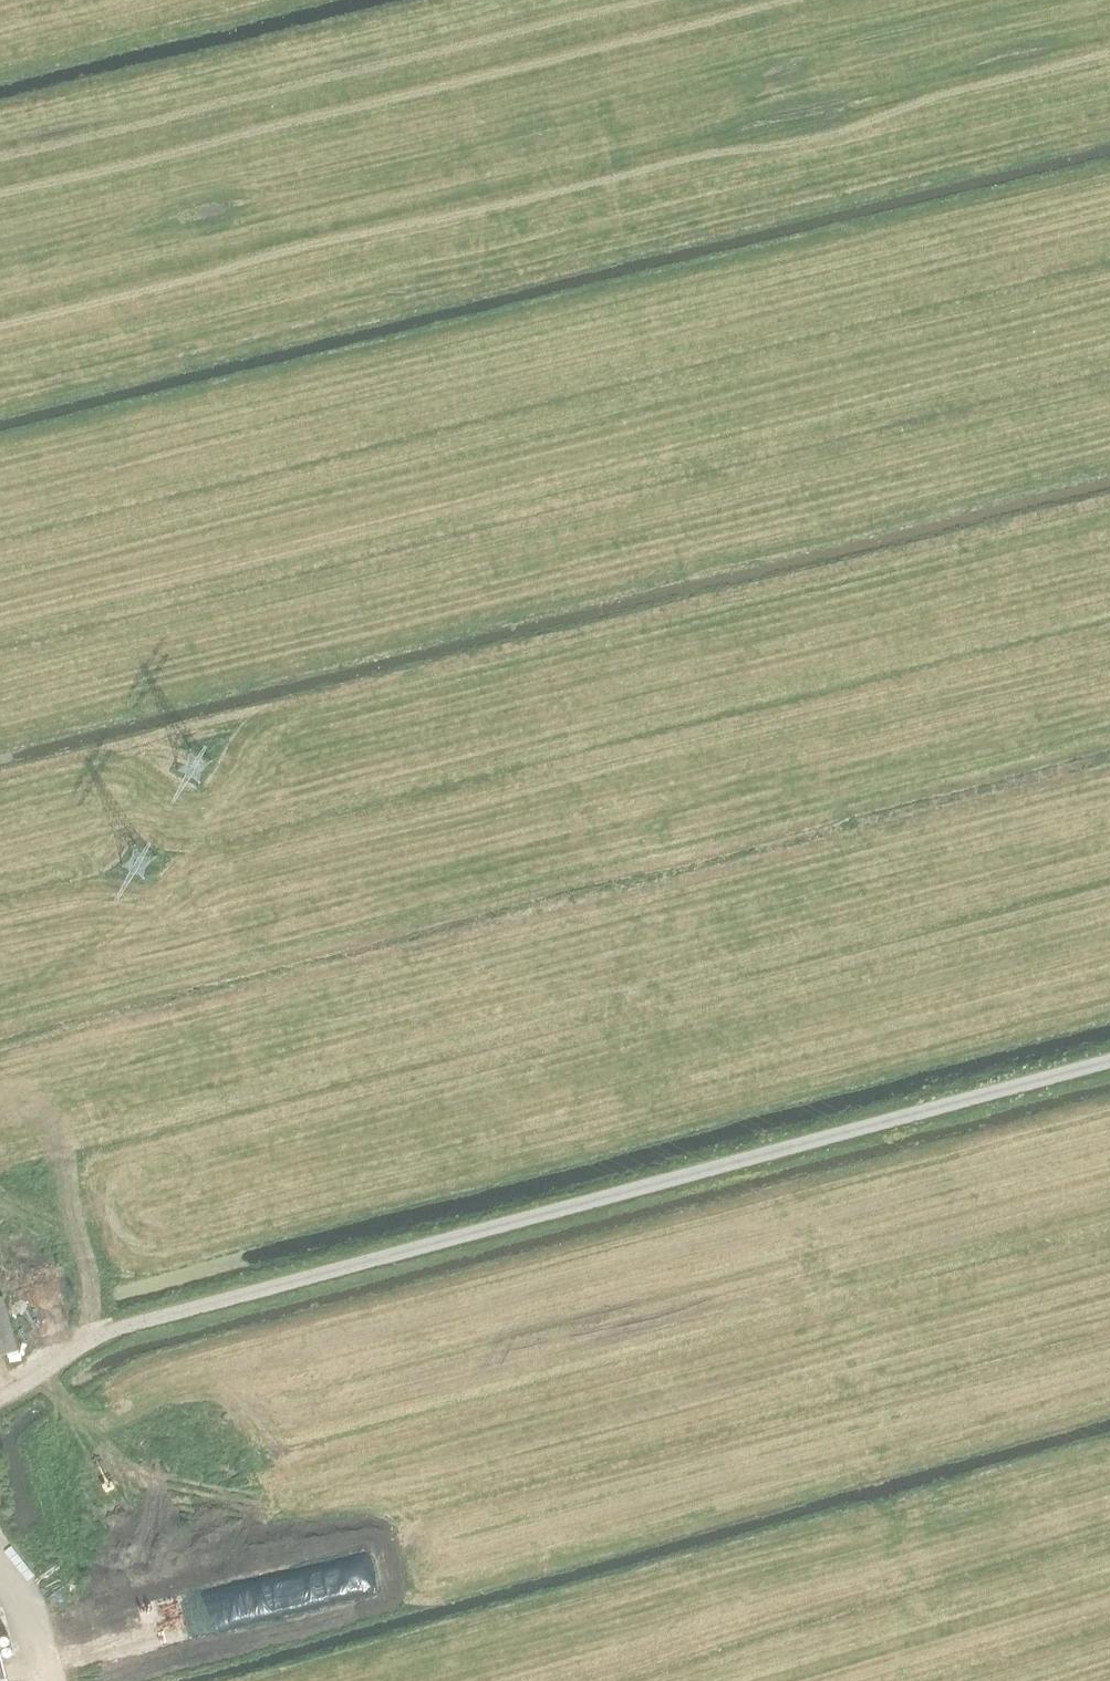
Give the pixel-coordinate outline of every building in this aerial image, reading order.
[(17,1350),(2,1295),(0,1296),(0,1355),(17,1350)] [(0,1648),(0,1680),(8,1680),(0,1648)]
